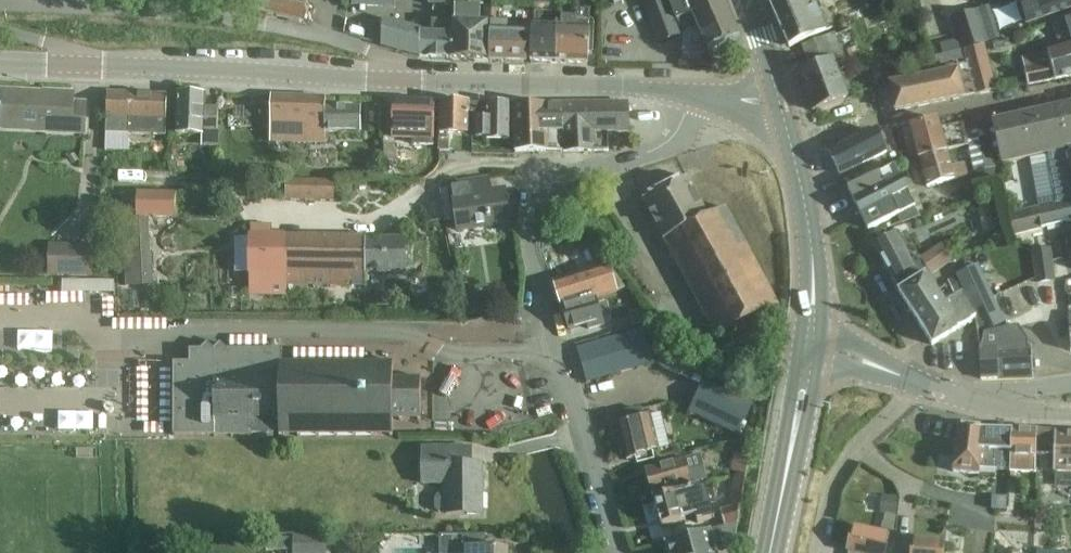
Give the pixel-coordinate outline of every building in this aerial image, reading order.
[(254,12),(303,23),(306,5),(283,0),(256,0),(254,12)] [(642,7),(657,44),(681,35),(667,0),(661,0),(642,7)] [(724,0),(669,0),(677,20),(680,29),(691,25),(698,41),(702,39),(707,51),(739,38),(724,0)] [(767,1),(787,48),(827,31),(813,0),(769,0),(767,1)] [(1028,25),(1070,9),(1070,0),(1018,0),(1028,25)] [(450,21),(452,58),(487,59),(488,22),(483,22),(484,7),(450,6),(450,21)] [(557,27),(555,61),(559,62),(587,63),(589,23),(590,10),(573,9),(573,18),(561,17),(561,27),(557,27)] [(973,11),(952,17),(952,18),(963,50),(964,50),(977,46),(983,44),(976,21),(973,11)] [(533,25),(531,60),(555,61),(557,27),(556,27),(557,13),(534,12),(533,25)] [(1070,39),(1070,43),(1070,14),(1051,21),(1057,40),(1069,36),(1070,39)] [(451,58),(452,58),(450,21),(432,20),(431,33),(420,32),(420,29),(385,20),(381,46),(418,57),(451,58)] [(491,21),(488,59),(526,61),(527,37),(508,36),(509,22),(491,21)] [(807,67),(796,71),(811,112),(849,98),(834,59),(841,56),(840,52),(857,47),(851,29),(834,34),(800,46),(807,67)] [(1024,70),(1027,86),(1070,77),(1070,43),(1021,57),(1024,70)] [(977,46),(964,50),(968,62),(977,94),(996,89),(983,44),(977,46)] [(942,55),(928,58),(930,68),(963,61),(961,51),(942,55)] [(929,75),(887,83),(894,112),(964,99),(963,97),(977,94),(968,62),(957,64),(928,70),(929,75)] [(99,93),(98,113),(106,113),(104,151),(128,152),(129,135),(165,136),(167,94),(107,91),(107,94),(99,93)] [(84,131),(86,107),(73,106),(74,95),(0,92),(0,127),(84,131)] [(175,135),(203,136),(202,145),(219,146),(220,131),(217,131),(218,107),(204,106),(205,93),(176,92),(175,135)] [(291,96),(270,96),(269,143),(325,143),(325,133),(361,134),(361,106),(326,106),(326,97),(291,96)] [(392,100),(391,139),(413,139),(413,146),(433,146),(435,101),(392,100)] [(513,104),(512,104),(512,152),(516,152),(541,152),(548,152),(549,152),(549,133),(562,133),(562,118),(571,118),(585,118),(585,127),(588,127),(591,128),(591,127),(592,127),(593,127),(593,131),(617,131),(617,133),(628,133),(629,133),(628,102),(513,104)] [(438,152),(449,152),(449,139),(446,139),(446,134),(469,134),(469,121),(472,121),(472,103),(439,103),(438,152)] [(511,104),(472,103),(472,121),(476,121),(476,139),(484,139),(484,140),(510,140),(511,104)] [(1060,106),(1070,149),(1070,104),(1060,106)] [(1060,106),(1043,110),(1053,153),(1066,150),(1067,150),(1070,149),(1060,106)] [(1042,110),(1026,113),(1036,157),(1046,155),(1050,154),(1051,153),(1053,153),(1043,110),(1042,110)] [(1022,115),(1010,117),(1019,161),(1029,158),(1030,158),(1031,158),(1036,157),(1026,113),(1022,115)] [(1010,117),(993,121),(994,124),(1003,164),(1014,162),(1019,161),(1010,117)] [(562,133),(561,152),(607,151),(607,133),(617,133),(617,131),(593,131),(593,127),(592,127),(591,128),(588,127),(585,127),(585,118),(571,118),(562,118),(562,133)] [(937,119),(909,126),(917,157),(917,156),(919,156),(920,159),(923,158),(947,151),(947,150),(953,148),(959,147),(967,145),(968,145),(974,170),(986,168),(978,127),(964,130),(963,123),(945,127),(945,124),(939,125),(937,119)] [(992,125),(986,126),(990,143),(994,166),(995,166),(995,164),(1000,163),(1001,165),(1003,164),(994,124),(992,125)] [(986,126),(978,127),(986,168),(994,166),(990,143),(986,126)] [(863,137),(861,133),(825,150),(839,176),(887,153),(876,130),(863,137)] [(397,144),(384,143),(384,158),(396,158),(397,144)] [(967,145),(959,147),(960,153),(969,151),(968,145),(967,145)] [(1053,193),(1055,202),(1070,197),(1070,150),(1067,151),(1046,156),(1053,193)] [(917,156),(917,157),(925,188),(966,177),(962,164),(952,167),(947,151),(923,158),(920,159),(919,156),(917,156)] [(251,166),(251,176),(289,179),(289,178),(289,169),(290,168),(251,166)] [(918,218),(913,208),(914,208),(893,167),(847,188),(867,229),(897,216),(901,224),(918,218)] [(996,168),(972,173),(974,186),(999,181),(996,168)] [(448,182),(454,221),(455,233),(510,225),(504,187),(491,189),(489,176),(448,182)] [(708,216),(687,176),(641,201),(715,337),(778,307),(725,207),(708,216)] [(285,180),(284,201),(334,202),(335,181),(285,180)] [(124,287),(152,286),(148,218),(175,219),(176,194),(136,193),(136,194),(120,194),(123,268),(124,287)] [(1012,230),(1013,236),(1019,234),(1070,222),(1070,197),(1055,202),(1056,203),(1029,209),(1008,215),(1012,230)] [(250,235),(248,235),(247,286),(365,287),(365,273),(406,274),(406,239),(365,239),(365,236),(264,235),(264,228),(250,228),(250,235)] [(874,246),(897,291),(897,292),(897,293),(926,275),(925,274),(924,275),(918,263),(912,266),(896,234),(874,246)] [(48,244),(48,276),(93,277),(94,245),(48,244)] [(931,274),(952,261),(941,244),(920,257),(931,274)] [(1050,248),(1031,251),(1035,283),(1055,280),(1050,248)] [(977,265),(955,276),(955,277),(962,290),(964,296),(970,308),(993,298),(987,286),(977,265)] [(554,282),(562,309),(595,299),(624,290),(624,289),(609,266),(608,266),(562,280),(554,282)] [(926,275),(897,293),(908,311),(937,293),(926,275)] [(954,278),(948,280),(950,285),(954,294),(959,291),(962,290),(955,277),(954,278)] [(931,346),(975,318),(961,295),(945,304),(937,293),(908,311),(931,346)] [(993,298),(970,308),(975,318),(980,330),(979,330),(979,348),(980,381),(1032,379),(1031,345),(1019,327),(1007,328),(993,298)] [(562,309),(568,330),(568,331),(586,326),(588,331),(604,326),(595,299),(562,309)] [(640,311),(628,315),(632,328),(644,324),(640,311)] [(643,328),(576,348),(583,371),(586,383),(590,382),(605,377),(616,374),(629,370),(647,365),(653,363),(643,328)] [(172,363),(172,436),(250,436),(250,435),(279,435),(279,437),(282,437),(282,435),(297,435),(297,437),(300,437),(300,435),(316,435),(316,437),(318,437),(318,435),(334,435),(334,437),(337,437),(337,435),(353,435),(353,437),(355,437),(355,435),(371,435),(371,437),(374,437),(374,435),(390,435),(390,437),(392,437),(392,419),(399,419),(399,421),(402,421),(402,419),(417,419),(417,421),(420,421),(420,378),(417,378),(417,380),(402,380),(402,378),(399,378),(399,380),(392,380),(392,362),(389,362),(389,364),(374,364),(374,362),(371,362),(371,364),(355,364),(355,362),(352,362),(352,364),(337,364),(337,362),(334,362),(334,364),(318,364),(318,362),(315,362),(315,364),(300,365),(300,362),(297,362),(297,365),(281,365),(281,356),(281,349),(278,349),(278,350),(226,350),(219,344),(213,350),(206,344),(200,350),(189,350),(189,356),(189,359),(189,363),(172,363)] [(661,355),(656,365),(681,378),(686,368),(661,355)] [(702,384),(689,413),(737,435),(750,405),(752,401),(704,380),(702,384)] [(636,407),(616,412),(628,460),(635,459),(636,464),(653,460),(652,454),(656,454),(647,416),(643,417),(641,411),(636,407)] [(979,469),(1009,471),(1011,429),(981,429),(956,427),(952,468),(979,471),(979,469)] [(1011,429),(1009,471),(1008,477),(1014,478),(1014,473),(1035,474),(1036,455),(1052,455),(1052,451),(1052,430),(1011,429)] [(1052,455),(1053,455),(1052,473),(1070,474),(1070,431),(1052,430),(1052,451),(1052,455)] [(471,448),(422,448),(422,484),(444,484),(444,494),(438,494),(434,498),(434,509),(438,512),(444,512),(444,514),(482,514),(482,465),(471,465),(471,448)] [(652,495),(691,485),(708,481),(701,455),(683,459),(645,469),(652,495)] [(699,486),(652,499),(660,528),(694,518),(696,524),(714,519),(709,503),(704,504),(699,486)] [(897,514),(897,498),(885,497),(883,511),(884,513),(882,525),(894,529),(896,514),(897,514)] [(719,510),(723,526),(732,524),(735,523),(738,523),(738,520),(740,508),(739,508),(738,507),(733,507),(728,508),(719,510)] [(712,544),(720,542),(722,551),(731,548),(734,535),(732,524),(723,526),(663,542),(666,552),(715,552),(712,544)] [(848,552),(885,552),(889,534),(852,526),(846,552),(848,552)] [(166,534),(156,534),(156,543),(166,543),(166,534)] [(293,536),(293,552),(326,552),(326,536),(293,536)] [(510,549),(485,549),(485,536),(440,536),(439,552),(510,552),(510,549)] [(290,537),(271,537),(271,551),(290,551),(290,537)] [(944,544),(910,540),(910,549),(903,549),(903,552),(944,552),(944,544)]
